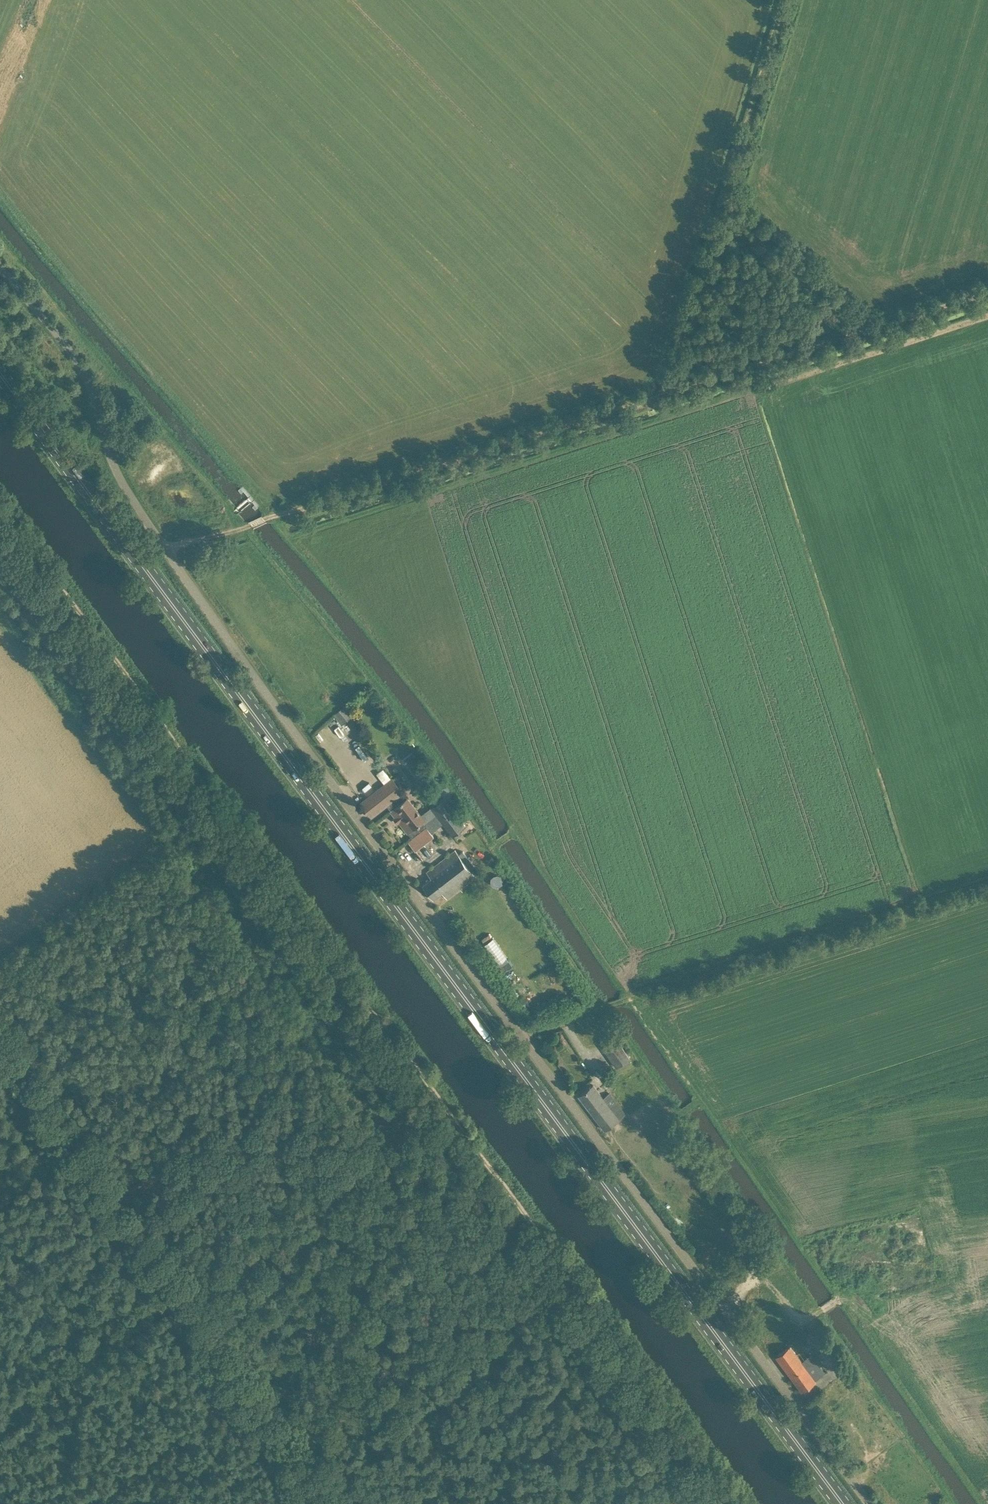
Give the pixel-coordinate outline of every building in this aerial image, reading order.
[(333,714),(342,725),(352,716),(343,706),(333,714)] [(431,807),(421,815),(393,780),(361,804),(371,817),(387,805),(412,838),(426,827),(424,824),(436,815),(453,836),(466,826),(444,797),(431,807)] [(426,827),(412,838),(408,841),(415,850),(434,836),(426,827)] [(459,854),(455,850),(434,865),(426,872),(431,878),(423,884),(434,899),(442,892),(447,898),(476,877),(472,872),(477,868),(464,851),(462,852),(459,854)] [(507,962),(496,944),(490,948),(500,966),(507,962)] [(552,998),(537,1004),(541,1014),(556,1009),(552,998)] [(616,1066),(629,1057),(614,1036),(601,1045),(616,1066)] [(605,1130),(613,1124),(626,1114),(609,1093),(603,1097),(593,1084),(579,1095),(605,1130)] [(806,1334),(802,1337),(770,1294),(747,1311),(778,1354),(775,1356),(802,1391),(816,1381),(808,1369),(820,1361),(810,1347),(814,1344),(806,1334)]
